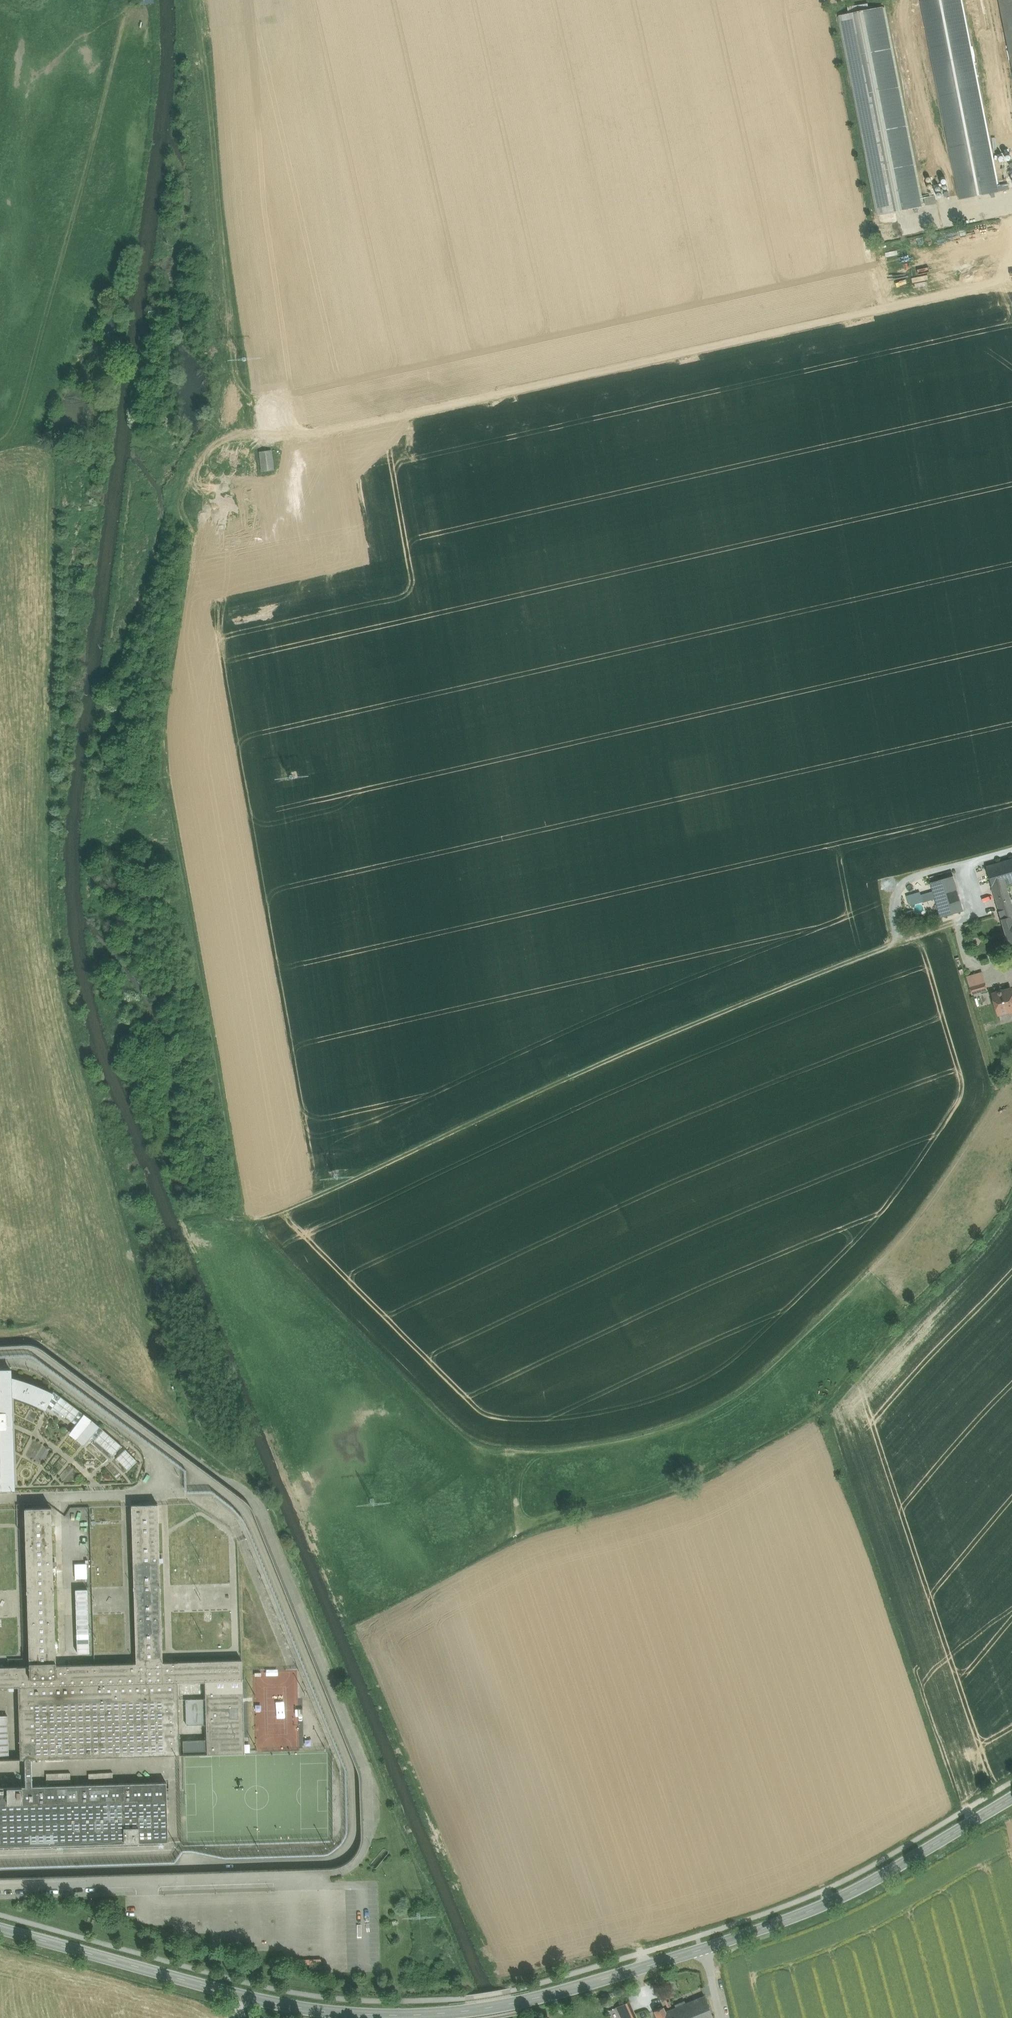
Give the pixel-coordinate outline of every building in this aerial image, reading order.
[(922,0),(961,199),(1009,190),(1008,184),(997,186),(961,0),(923,0),(922,0)] [(883,8),(840,16),(879,215),(922,207),(883,8)] [(926,197),(928,204),(938,202),(936,195),(926,197)] [(280,474),(278,453),(262,455),(264,476),(280,474)] [(987,867),(993,889),(1003,886),(1011,884),(1011,859),(987,867)] [(954,877),(932,882),(942,917),(964,911),(954,877)] [(1003,886),(993,889),(998,904),(1007,901),(1003,886)] [(1010,908),(1007,901),(998,904),(1000,911),(1010,908)] [(1000,911),(1011,950),(1011,916),(1010,908),(1000,911)] [(983,973),(967,977),(972,994),(987,990),(983,973)] [(1011,989),(993,993),(999,1015),(1010,1012),(1011,1013),(1011,1012),(1011,992),(1011,989)] [(0,1375),(0,1497),(20,1497),(17,1403),(16,1383),(16,1374),(0,1375)] [(33,1388),(16,1383),(17,1403),(22,1405),(35,1409),(49,1416),(57,1399),(48,1395),(33,1388)] [(83,1415),(64,1401),(57,1411),(76,1425),(83,1415)] [(103,1431),(88,1419),(73,1438),(88,1450),(103,1431)] [(125,1449),(108,1434),(100,1444),(117,1459),(125,1449)] [(140,1464),(130,1454),(121,1463),(131,1473),(140,1464)] [(26,1762),(27,1787),(0,1788),(0,1851),(172,1846),(170,1785),(39,1789),(38,1760),(247,1754),(245,1664),(166,1667),(161,1507),(134,1508),(138,1665),(59,1668),(55,1511),(26,1512),(31,1668),(0,1669),(0,1689),(17,1689),(18,1756),(0,1756),(0,1762),(26,1762)] [(486,1544),(490,1552),(501,1546),(497,1538),(486,1544)] [(671,2009),(675,2017),(715,2017),(705,1994),(671,2009)] [(617,2007),(622,2017),(636,2017),(629,2001),(617,2007)] [(663,2007),(654,2011),(657,2017),(675,2017),(671,2009),(665,2012),(663,2007)]
